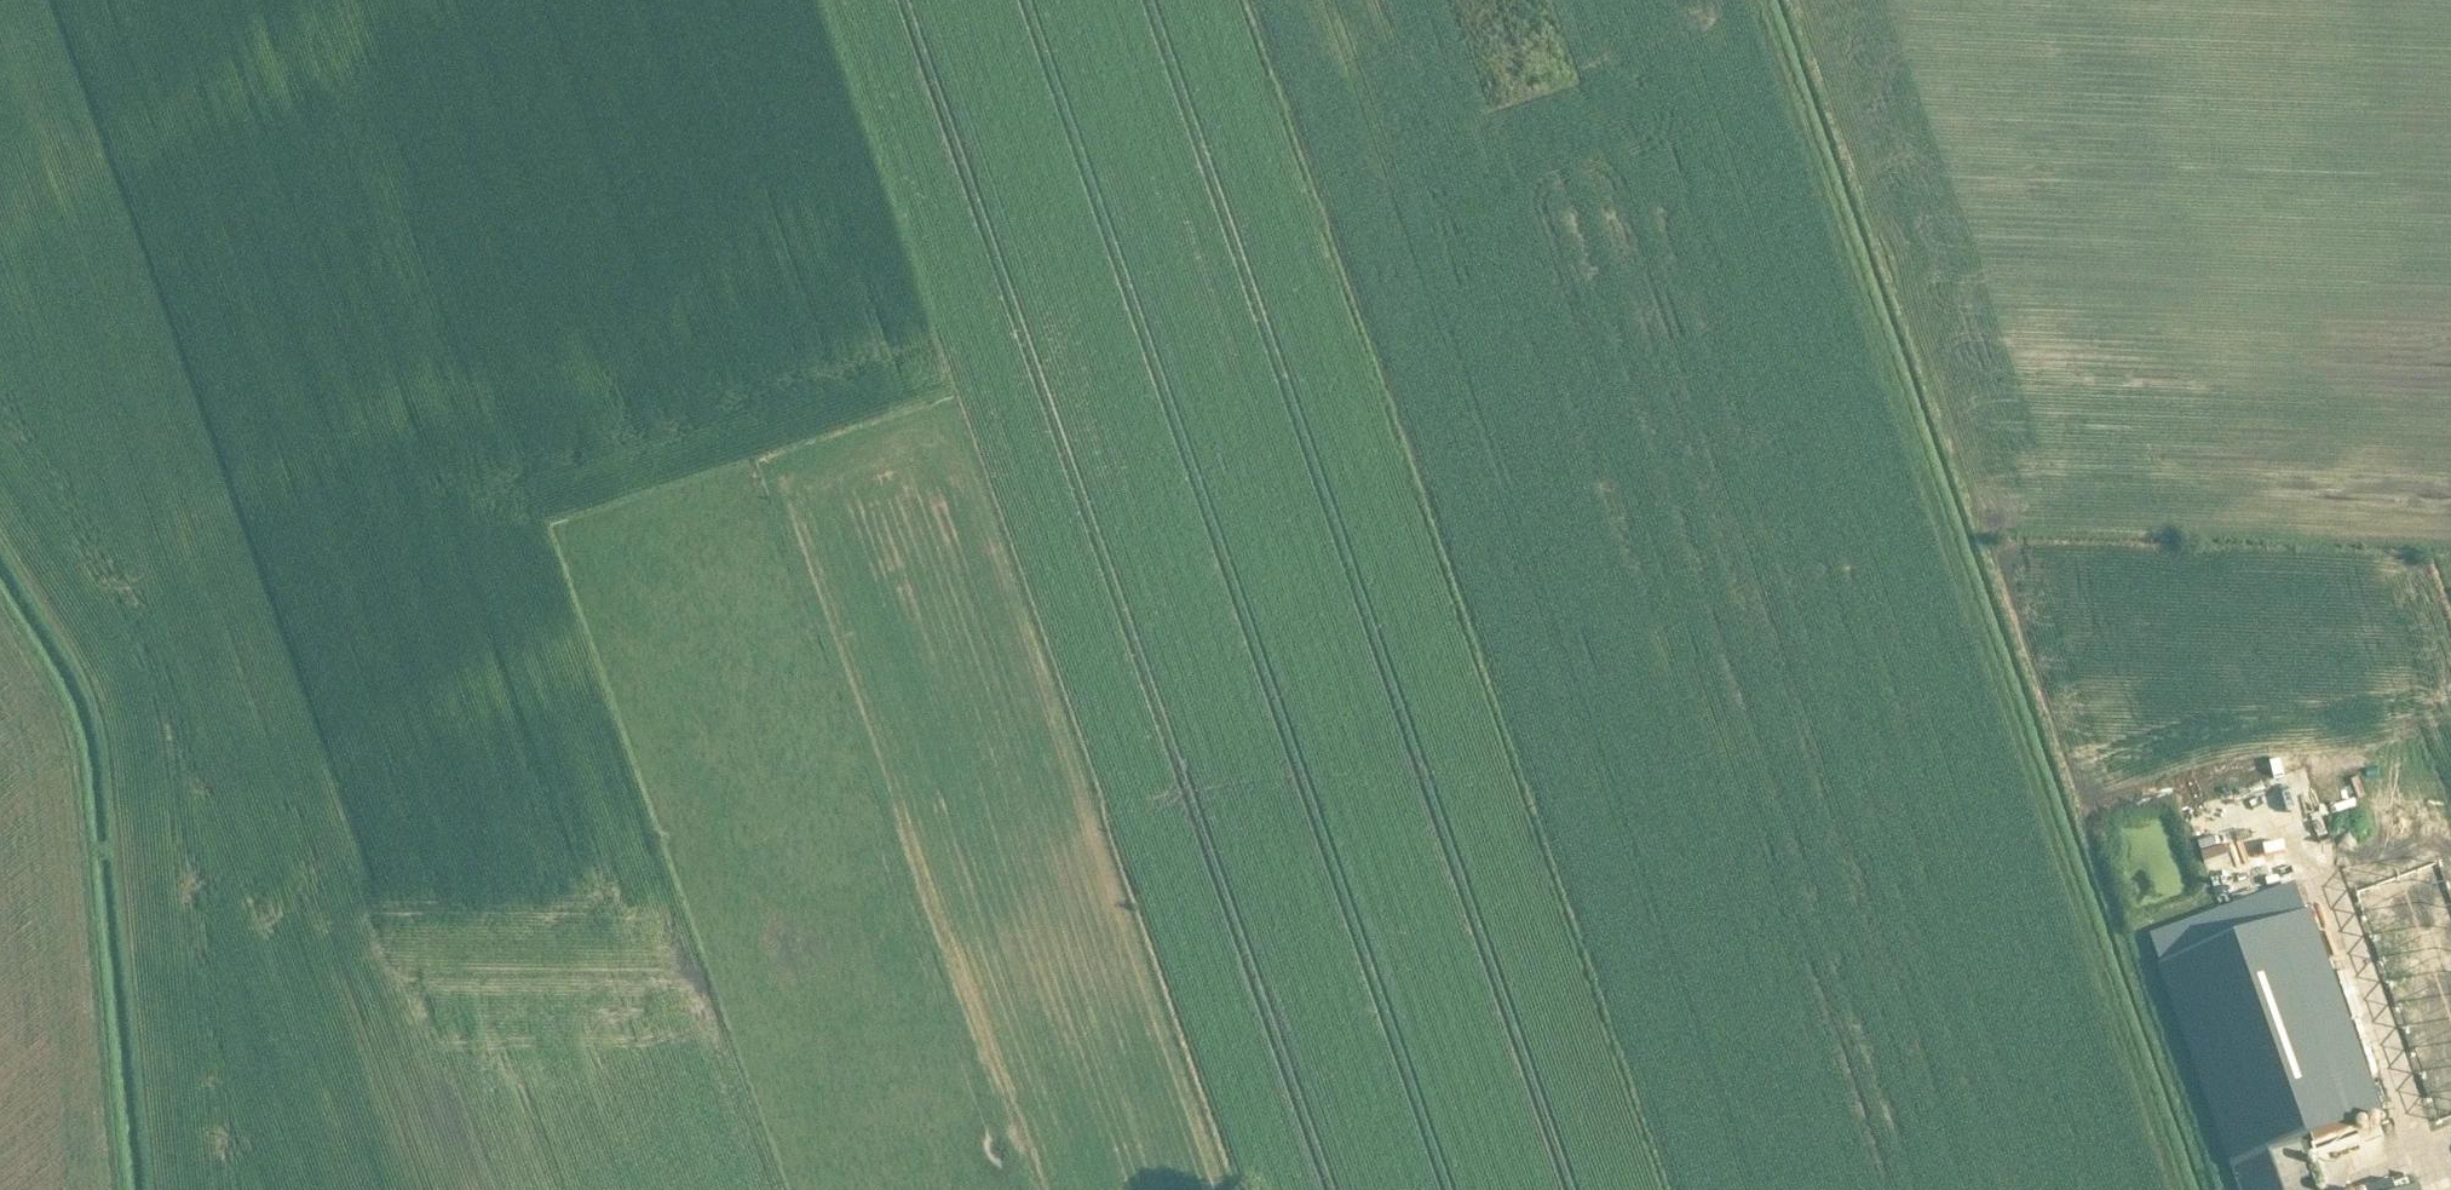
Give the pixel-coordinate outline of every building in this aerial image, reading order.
[(2345,901),(2424,1119),(2450,1109),(2450,937),(2427,872),(2345,901)] [(2159,965),(2240,1189),(2317,1189),(2299,1142),(2383,1113),(2310,910),(2159,965)]
